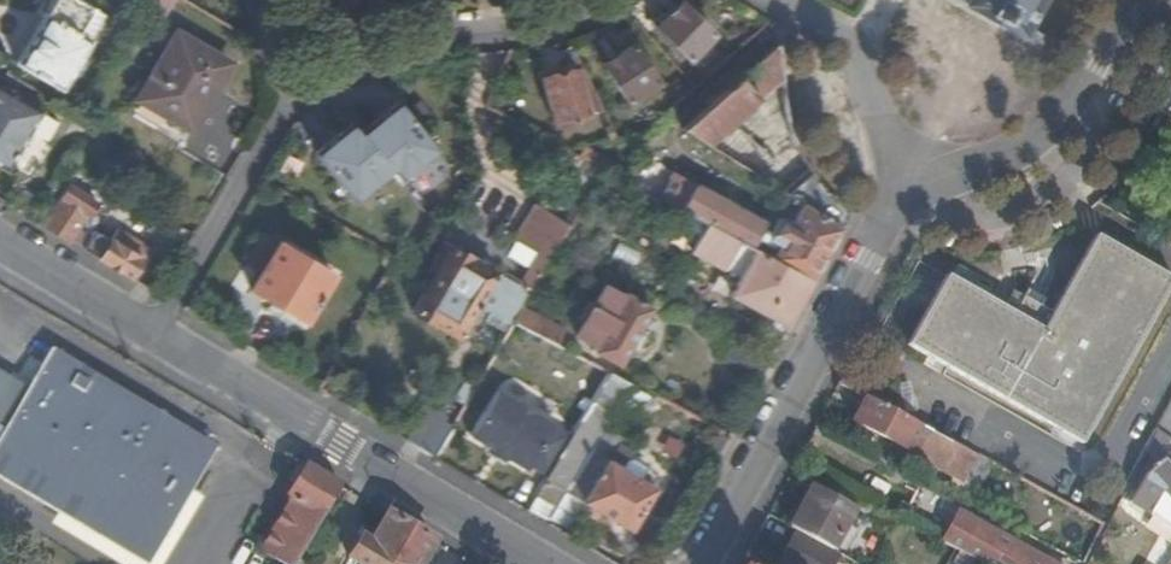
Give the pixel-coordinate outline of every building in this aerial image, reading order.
[(14,63),(61,91),(91,42),(78,33),(92,10),(76,0),(53,0),(14,63)] [(144,0),(124,0),(139,9),(144,0)] [(677,2),(675,0),(643,0),(634,6),(647,24),(677,2)] [(1022,29),(1037,0),(966,0),(964,3),(1019,32),(1022,29)] [(656,27),(690,61),(715,36),(682,3),(656,27)] [(91,42),(106,18),(92,10),(78,33),(91,42)] [(140,99),(190,130),(228,67),(178,36),(140,99)] [(751,248),(814,282),(849,215),(806,165),(792,133),(786,107),(780,44),(682,128),(779,188),(780,194),(767,219),(751,248)] [(603,64),(628,102),(658,83),(632,45),(603,64)] [(543,77),(554,123),(588,115),(576,70),(543,77)] [(8,173),(43,111),(0,86),(0,168),(8,173)] [(398,102),(360,134),(393,174),(400,181),(438,150),(398,102)] [(353,124),(316,153),(356,203),(393,174),(360,134),(353,124)] [(611,140),(617,138),(611,124),(604,127),(611,140)] [(590,161),(605,169),(610,160),(595,151),(590,161)] [(435,154),(413,173),(429,192),(452,173),(435,154)] [(635,185),(662,200),(675,172),(650,159),(641,175),(635,185)] [(635,185),(641,175),(611,160),(610,160),(605,169),(635,185)] [(662,200),(707,224),(751,248),(767,219),(675,172),(662,200)] [(45,228),(68,242),(85,214),(90,216),(97,205),(67,187),(59,200),(61,202),(45,228)] [(562,245),(574,224),(542,202),(522,234),(545,249),(524,285),(534,291),(562,245)] [(733,295),(789,326),(814,282),(751,248),(707,224),(692,251),(741,278),(733,295)] [(283,309),(305,322),(333,274),(262,232),(242,263),(259,273),(251,290),(274,304),(283,309)] [(1052,311),(1043,329),(1004,308),(994,302),(945,275),(907,343),(1083,441),(1170,284),(1170,275),(1097,233),(1052,311)] [(84,251),(137,282),(148,266),(140,261),(142,257),(114,240),(110,244),(94,234),(84,251)] [(451,246),(432,279),(479,305),(497,273),(451,246)] [(497,273),(479,305),(494,314),(514,325),(524,309),(534,291),(524,285),(500,270),(497,273)] [(479,305),(432,279),(413,312),(459,338),(479,305)] [(593,350),(620,366),(653,308),(625,291),(622,295),(606,285),(594,306),(588,302),(579,318),(584,322),(577,337),(595,347),(593,350)] [(1014,291),(1003,286),(994,302),(1004,308),(1014,291)] [(1043,329),(1052,311),(1014,291),(1004,308),(1043,329)] [(274,304),(270,310),(279,315),(283,309),(274,304)] [(524,309),(514,325),(555,346),(564,331),(524,309)] [(511,331),(514,325),(494,314),(491,320),(511,331)] [(722,356),(761,378),(772,358),(731,336),(722,356)] [(8,417),(0,429),(0,476),(53,508),(142,562),(188,487),(213,447),(49,347),(25,385),(0,370),(0,413),(8,417)] [(550,474),(541,490),(560,503),(568,491),(592,452),(630,388),(632,384),(608,373),(573,436),(550,474)] [(630,388),(592,452),(608,460),(622,468),(628,457),(630,458),(632,454),(616,445),(645,396),(630,388)] [(550,474),(573,436),(553,425),(555,422),(499,389),(472,435),(526,466),(529,463),(550,474)] [(991,463),(864,395),(851,421),(958,480),(961,476),(978,485),(991,463)] [(426,406),(406,441),(434,457),(452,428),(446,425),(449,421),(426,406)] [(709,467),(725,438),(715,432),(707,445),(702,444),(698,452),(703,454),(700,462),(709,467)] [(1155,434),(1145,452),(1151,457),(1169,441),(1155,434)] [(608,460),(592,452),(568,491),(583,500),(608,460)] [(1168,453),(1147,469),(1127,500),(1170,524),(1170,455),(1168,453)] [(622,468),(608,460),(583,500),(634,529),(658,488),(643,479),(649,468),(630,458),(628,457),(622,468)] [(340,485),(305,465),(286,497),(293,502),(264,552),(285,563),(293,563),(340,485)] [(810,537),(832,549),(854,509),(810,485),(788,525),(789,526),(794,529),(810,537)] [(142,562),(53,508),(47,518),(121,563),(156,563),(199,494),(188,487),(142,562)] [(548,521),(560,503),(541,490),(528,512),(547,523),(548,521)] [(566,530),(583,500),(568,491),(560,503),(548,521),(566,530)] [(954,547),(961,550),(980,560),(986,563),(1058,563),(960,510),(943,541),(954,547)] [(411,528),(389,514),(372,543),(360,536),(347,558),(357,563),(389,563),(411,528)] [(411,528),(389,563),(420,563),(433,541),(411,528)] [(794,529),(775,563),(830,563),(836,551),(832,549),(810,537),(794,529)] [(980,560),(961,550),(954,563),(978,563),(980,560)]
